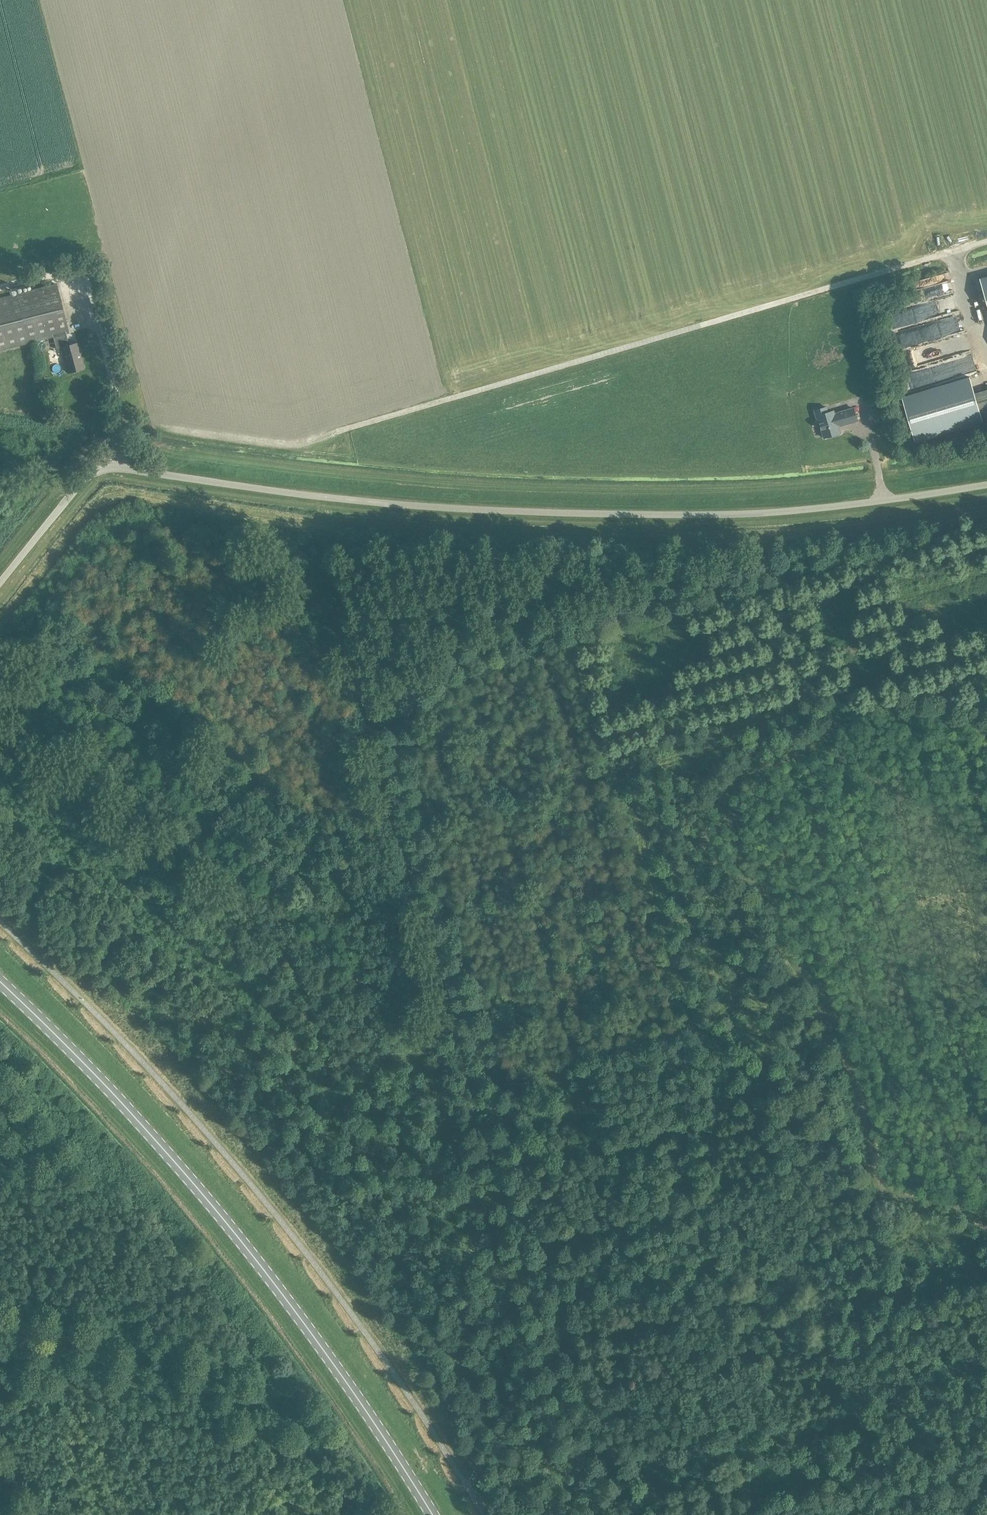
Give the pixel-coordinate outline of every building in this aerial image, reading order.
[(925,298),(956,288),(953,279),(922,288),(925,298)] [(53,337),(65,334),(68,333),(56,284),(0,298),(0,350),(53,337)] [(911,305),(915,319),(938,312),(933,298),(911,305)] [(910,323),(908,308),(888,311),(890,326),(910,323)] [(969,329),(964,314),(960,314),(928,326),(925,327),(920,315),(921,329),(914,329),(895,337),(895,339),(899,351),(904,351),(911,348),(915,348),(925,344),(929,344),(945,338),(969,329)] [(68,345),(65,334),(53,337),(56,349),(61,347),(67,372),(84,368),(77,343),(68,345)] [(973,344),(971,337),(933,348),(936,357),(962,350),(962,347),(973,344)] [(970,378),(903,398),(916,442),(983,422),(983,421),(974,393),(970,378)] [(854,408),(835,413),(834,411),(828,412),(826,407),(815,410),(819,425),(820,425),(824,437),(840,433),(838,425),(844,424),(857,420),(854,408)] [(496,1458),(502,1456),(499,1448),(493,1450),(496,1458)]
